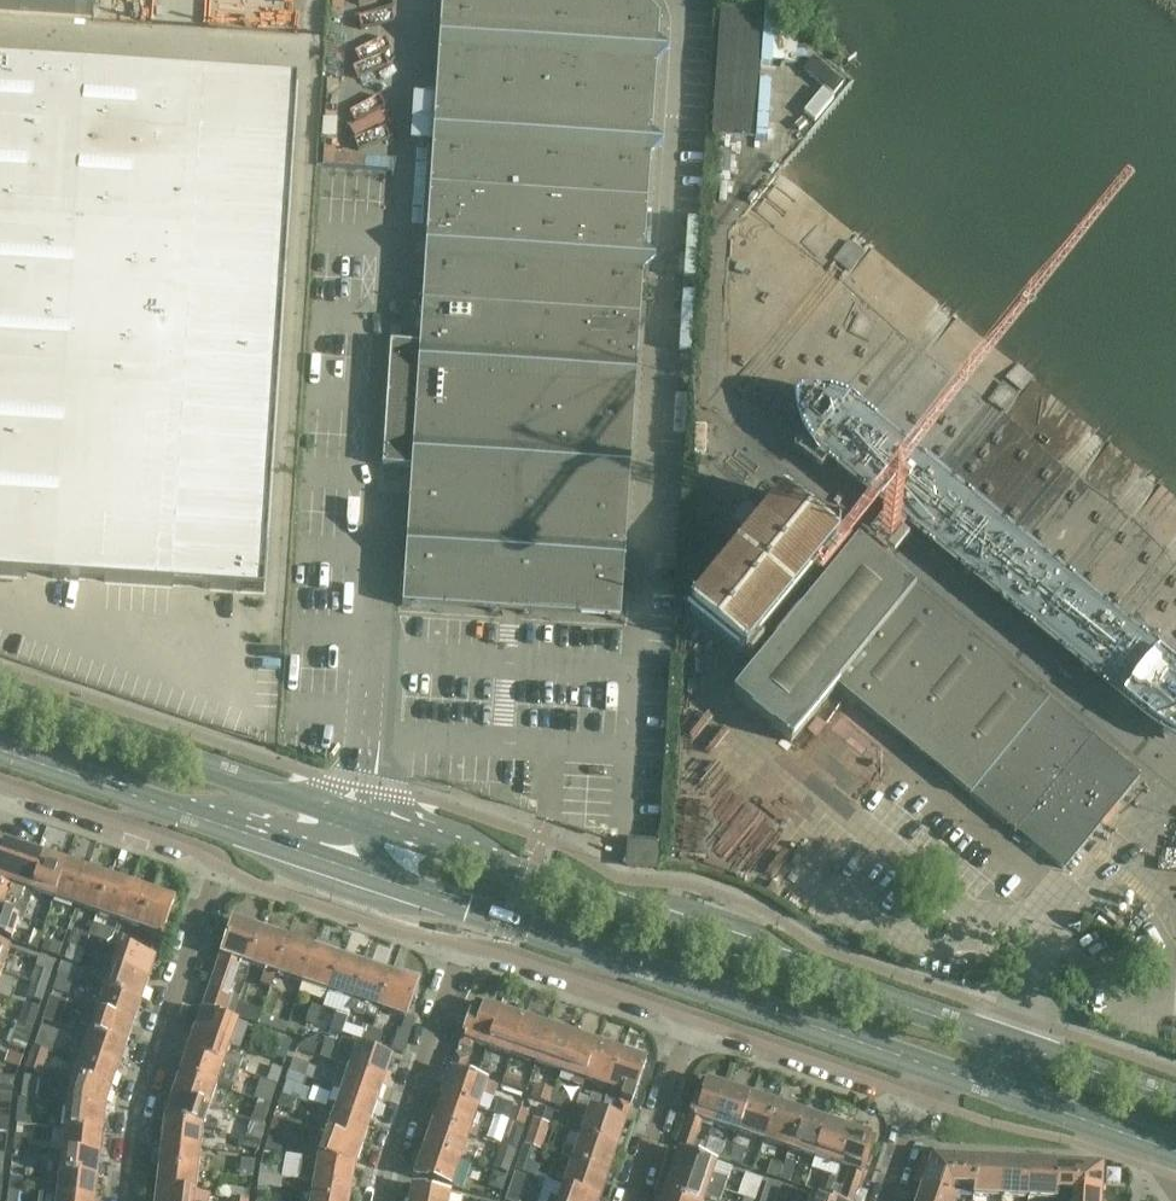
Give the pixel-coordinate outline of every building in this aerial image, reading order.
[(92,15),(93,0),(0,0),(0,9),(92,15)] [(428,191),(646,205),(658,19),(641,0),(446,0),(440,5),(428,191)] [(720,11),(712,140),(755,142),(764,14),(720,11)] [(263,592),(297,83),(0,64),(0,576),(263,592)] [(428,191),(420,306),(639,321),(646,205),(428,191)] [(621,598),(639,321),(420,306),(416,372),(513,378),(508,460),(499,590),(499,601),(502,605),(511,609),(520,606),(524,603),(525,592),(621,598)] [(416,372),(402,584),(451,587),(450,598),(453,602),(462,606),(472,603),(475,599),(476,589),(484,459),(508,460),(513,378),(416,372)] [(476,589),(499,590),(508,460),(484,459),(476,589)] [(786,492),(691,608),(746,654),(841,537),(786,492)] [(876,722),(900,693),(953,626),(856,547),(732,698),(790,745),(835,688),(876,722)] [(1000,664),(953,626),(900,693),(947,730),(1000,664)] [(1048,703),(1000,664),(947,730),(994,768),(1048,703)] [(971,797),(986,779),(994,768),(947,730),(900,693),(876,722),(971,797)] [(1092,739),(1048,703),(994,768),(986,779),(1030,815),(1091,740),(1092,739)] [(1099,746),(1091,740),(1030,815),(1016,832),(1063,871),(1099,828),(1138,778),(1099,746)] [(19,919),(23,920),(32,892),(45,856),(4,842),(0,853),(0,912),(19,919)] [(628,844),(627,867),(657,869),(658,846),(628,844)] [(45,856),(32,892),(54,899),(66,863),(45,856)] [(66,863),(54,899),(76,907),(88,871),(66,863)] [(88,871),(76,907),(98,914),(110,878),(88,871)] [(110,878),(98,914),(120,922),(132,885),(131,885),(110,878)] [(132,885),(120,922),(141,929),(154,893),(132,885)] [(137,940),(133,952),(155,960),(163,935),(176,900),(154,893),(141,929),(152,933),(148,944),(137,940)] [(11,942),(19,919),(0,912),(0,938),(11,942)] [(221,957),(204,1006),(231,1016),(238,998),(230,995),(240,967),(247,970),(248,966),(249,966),(262,930),(237,922),(231,925),(220,956),(221,957)] [(37,951),(45,927),(36,924),(28,948),(37,951)] [(89,937),(108,943),(113,940),(116,931),(93,924),(89,937)] [(262,930),(249,966),(265,971),(260,985),(270,988),(271,989),(276,975),(275,975),(287,939),(262,930)] [(59,958),(67,935),(56,931),(52,942),(45,940),(41,952),(59,958)] [(123,935),(119,947),(133,952),(137,940),(123,935)] [(287,939),(275,975),(276,975),(300,983),(313,948),(287,939)] [(92,942),(87,958),(99,961),(104,946),(92,942)] [(69,944),(64,959),(80,965),(85,950),(69,944)] [(119,947),(111,968),(148,981),(155,960),(133,952),(119,947)] [(2,973),(10,952),(0,948),(0,972),(2,973)] [(313,948),(300,983),(326,992),(340,957),(313,948)] [(340,957),(326,992),(352,1001),(365,965),(340,957)] [(55,965),(39,960),(31,983),(47,989),(55,965)] [(79,969),(61,963),(58,974),(75,980),(79,969)] [(365,965),(352,1001),(378,1010),(391,974),(365,965)] [(111,968),(104,990),(140,1003),(148,981),(111,968)] [(72,980),(75,981),(75,980),(58,974),(52,991),(67,996),(72,980)] [(391,974),(378,1010),(407,1019),(419,984),(391,974)] [(26,998),(42,1003),(47,989),(31,983),(26,998)] [(104,990),(97,1012),(133,1024),(140,1003),(104,990)] [(59,1027),(67,1003),(50,997),(42,1021),(59,1027)] [(238,998),(231,1016),(258,1025),(261,1016),(262,1016),(266,1001),(261,999),(257,1010),(238,1003),(240,998),(238,998)] [(459,1046),(455,1058),(457,1058),(466,1061),(470,1049),(472,1043),(488,1049),(500,1012),(474,1003),(459,1046)] [(35,1026),(40,1010),(25,1004),(19,1021),(27,1023),(25,1029),(32,1031),(33,1026),(35,1026)] [(311,1005),(305,1024),(315,1028),(321,1009),(311,1005)] [(202,1011),(195,1033),(231,1045),(242,1049),(249,1027),(238,1024),(202,1011)] [(97,1012),(89,1033),(126,1046),(133,1024),(97,1012)] [(500,1012),(488,1049),(511,1057),(524,1020),(500,1012)] [(336,1014),(330,1031),(340,1034),(347,1017),(336,1014)] [(261,1016),(258,1025),(286,1034),(289,1025),(262,1016),(261,1016)] [(356,1040),(357,1038),(366,1042),(372,1027),(363,1024),(361,1030),(346,1025),(348,1018),(347,1017),(340,1034),(356,1040)] [(524,1020),(511,1057),(536,1065),(549,1029),(524,1020)] [(379,1046),(383,1031),(372,1027),(366,1042),(379,1046)] [(549,1029),(536,1065),(559,1073),(573,1037),(549,1029)] [(31,1038),(15,1032),(9,1049),(25,1055),(31,1038)] [(89,1033),(82,1055),(118,1068),(126,1046),(89,1033)] [(195,1033),(188,1054),(239,1071),(242,1061),(227,1056),(231,1045),(195,1033)] [(49,1038),(38,1034),(33,1049),(44,1053),(49,1053),(48,1053),(51,1043),(48,1041),(49,1038)] [(573,1037),(559,1073),(573,1078),(571,1085),(583,1089),(585,1082),(598,1045),(573,1037)] [(297,1051),(320,1059),(324,1048),(307,1042),(298,1047),(297,1051)] [(342,1042),(338,1052),(353,1057),(351,1063),(346,1061),(344,1067),(385,1081),(392,1059),(342,1042)] [(598,1045),(585,1082),(609,1090),(622,1053),(598,1045)] [(4,1063),(20,1069),(25,1055),(9,1049),(4,1063)] [(25,1069),(27,1070),(25,1075),(36,1074),(37,1073),(42,1075),(49,1053),(44,1053),(33,1049),(25,1069)] [(622,1053),(609,1090),(622,1094),(620,1100),(631,1104),(645,1061),(622,1053)] [(188,1054),(180,1075),(217,1087),(232,1092),(239,1071),(188,1054)] [(82,1055),(74,1077),(111,1090),(118,1068),(82,1055)] [(457,1058),(452,1073),(463,1077),(468,1062),(457,1058)] [(283,1069),(272,1066),(268,1080),(278,1084),(283,1069)] [(346,1075),(341,1091),(377,1103),(385,1081),(344,1067),(342,1074),(346,1075)] [(290,1073),(287,1083),(310,1090),(313,1081),(290,1073)] [(452,1073),(443,1098),(479,1111),(484,1096),(493,1099),(497,1088),(488,1085),(463,1077),(452,1073)] [(20,1082),(19,1097),(31,1099),(32,1084),(36,1074),(25,1075),(22,1083),(20,1082)] [(180,1075),(173,1096),(210,1108),(217,1087),(180,1075)] [(505,1075),(501,1087),(517,1092),(521,1081),(505,1075)] [(12,1088),(12,1087),(14,1087),(15,1077),(0,1076),(0,1087),(12,1088)] [(69,1093),(67,1104),(106,1109),(107,1104),(111,1090),(74,1077),(69,1093)] [(268,1081),(264,1080),(258,1100),(271,1104),(277,1084),(278,1085),(278,1084),(268,1080),(268,1081)] [(702,1081),(680,1148),(691,1152),(701,1121),(713,1125),(725,1088),(702,1081)] [(310,1090),(287,1083),(283,1096),(296,1101),(307,1104),(311,1090),(310,1090)] [(536,1085),(531,1098),(548,1104),(553,1091),(536,1085)] [(11,1103),(12,1088),(0,1087),(0,1102),(11,1103)] [(725,1088),(713,1125),(738,1134),(752,1097),(725,1088)] [(331,1106),(329,1111),(370,1125),(377,1103),(341,1091),(335,1107),(331,1106)] [(555,1094),(555,1092),(553,1091),(548,1104),(565,1110),(569,1099),(555,1094)] [(592,1095),(587,1110),(590,1111),(602,1115),(607,1100),(592,1095)] [(173,1096),(166,1118),(204,1126),(210,1108),(173,1096)] [(293,1112),(296,1101),(283,1096),(279,1108),(293,1112)] [(752,1097),(738,1134),(764,1142),(777,1106),(752,1097)] [(443,1098),(434,1125),(470,1137),(479,1111),(443,1098)] [(18,1099),(17,1110),(30,1112),(32,1101),(18,1099)] [(258,1100),(251,1121),(264,1125),(271,1104),(258,1100)] [(500,1102),(495,1116),(509,1121),(514,1107),(500,1102)] [(53,1104),(50,1125),(103,1131),(106,1109),(67,1104),(67,1106),(53,1104)] [(619,1105),(614,1120),(625,1124),(630,1109),(619,1105)] [(554,1112),(538,1106),(534,1120),(550,1125),(554,1112)] [(777,1106),(764,1142),(788,1151),(801,1114),(777,1106)] [(509,1121),(525,1127),(530,1112),(514,1107),(509,1121)] [(582,1109),(578,1120),(586,1122),(581,1137),(616,1149),(625,1124),(614,1120),(602,1115),(590,1111),(590,1112),(582,1109)] [(322,1122),(319,1132),(326,1134),(362,1147),(370,1125),(329,1111),(327,1116),(332,1118),(329,1125),(322,1122)] [(801,1114),(788,1151),(814,1159),(826,1122),(801,1114)] [(8,1134),(10,1119),(0,1118),(0,1133),(8,1134)] [(166,1118),(163,1143),(201,1148),(204,1126),(166,1118)] [(527,1139),(543,1145),(550,1125),(534,1120),(527,1139)] [(266,1126),(264,1126),(264,1125),(251,1121),(247,1135),(262,1139),(266,1126)] [(500,1146),(500,1147),(516,1153),(525,1127),(509,1121),(505,1132),(510,1133),(505,1148),(500,1146)] [(826,1122),(814,1159),(839,1168),(851,1131),(826,1122)] [(50,1125),(50,1127),(64,1128),(62,1151),(100,1155),(103,1131),(50,1125)] [(434,1125),(425,1150),(461,1162),(470,1137),(434,1125)] [(829,1197),(839,1200),(853,1200),(874,1139),(851,1131),(839,1168),(851,1172),(845,1190),(833,1186),(829,1197)] [(7,1149),(8,1134),(0,1133),(0,1148),(7,1149)] [(326,1134),(316,1162),(355,1167),(362,1147),(326,1134)] [(27,1136),(15,1135),(14,1145),(26,1147),(27,1136)] [(239,1145),(258,1151),(262,1139),(247,1135),(246,1138),(241,1136),(239,1145)] [(565,1147),(561,1158),(572,1162),(607,1175),(616,1149),(581,1137),(576,1151),(565,1147)] [(269,1139),(265,1150),(279,1154),(283,1144),(269,1139)] [(163,1143),(160,1166),(198,1170),(201,1148),(163,1143)] [(724,1143),(718,1158),(728,1161),(734,1146),(724,1143)] [(12,1158),(25,1160),(26,1147),(14,1145),(12,1158)] [(734,1146),(728,1161),(740,1166),(745,1150),(734,1146)] [(500,1147),(493,1169),(509,1174),(516,1153),(500,1147)] [(425,1150),(415,1179),(428,1183),(429,1182),(451,1189),(461,1162),(425,1150)] [(62,1151),(59,1173),(98,1177),(100,1155),(62,1151)] [(679,1152),(671,1175),(724,1193),(728,1181),(732,1171),(717,1165),(679,1152)] [(975,1159),(931,1156),(921,1187),(948,1196),(951,1187),(973,1187),(975,1159)] [(284,1170),(283,1180),(312,1184),(351,1190),(355,1167),(316,1162),(286,1157),(284,1170)] [(1002,1160),(975,1159),(973,1187),(972,1196),(1000,1198),(1002,1160)] [(242,1160),(240,1177),(253,1179),(255,1161),(242,1160)] [(772,1160),(766,1177),(778,1181),(784,1164),(772,1160)] [(1029,1162),(1002,1160),(1000,1198),(1027,1199),(1029,1162)] [(790,1183),(796,1165),(786,1161),(784,1164),(778,1181),(780,1181),(780,1180),(790,1183)] [(572,1162),(563,1188),(599,1200),(607,1175),(572,1162)] [(1056,1163),(1029,1162),(1027,1199),(1054,1200),(1055,1192),(1054,1192),(1056,1163)] [(1101,1189),(1102,1166),(1056,1163),(1054,1192),(1055,1192),(1072,1193),(1073,1187),(1101,1189)] [(160,1166),(158,1189),(196,1192),(198,1170),(160,1166)] [(260,1166),(259,1177),(283,1180),(284,1170),(260,1166)] [(810,1171),(803,1189),(816,1193),(821,1176),(822,1175),(810,1171)] [(59,1173),(56,1195),(95,1200),(98,1177),(59,1173)] [(743,1199),(749,1200),(756,1200),(763,1180),(744,1173),(737,1197),(743,1199)] [(530,1178),(517,1174),(508,1200),(510,1200),(522,1200),(530,1178)] [(664,1196),(678,1200),(704,1200),(706,1197),(716,1200),(721,1200),(724,1193),(671,1175),(664,1196)] [(825,1176),(818,1194),(829,1197),(833,1186),(835,1180),(825,1176)] [(259,1177),(257,1185),(281,1188),(283,1180),(259,1177)] [(10,1178),(8,1193),(20,1194),(22,1179),(10,1178)] [(309,1200),(348,1200),(349,1200),(351,1190),(312,1184),(309,1200)] [(916,1200),(956,1200),(957,1199),(948,1196),(921,1187),(916,1200)] [(1101,1189),(1073,1187),(1072,1193),(1071,1200),(1100,1200),(1101,1189)] [(410,1200),(449,1200),(450,1196),(425,1193),(426,1191),(413,1188),(410,1200)] [(599,1200),(563,1188),(558,1200),(598,1200),(599,1200)] [(156,1200),(210,1200),(210,1196),(195,1194),(196,1192),(158,1189),(156,1200)] [(229,1189),(228,1200),(241,1200),(250,1200),(251,1191),(229,1189)]
